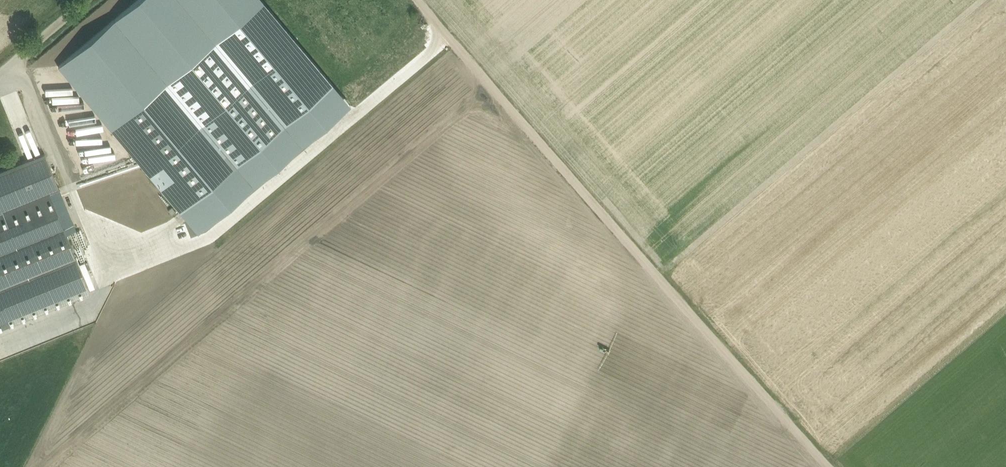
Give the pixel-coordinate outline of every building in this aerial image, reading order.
[(181,209),(333,80),(264,0),(261,0),(110,127),(181,209)] [(33,129),(20,132),(26,157),(40,154),(33,129)] [(90,292),(67,234),(79,229),(77,223),(75,224),(46,153),(0,172),(0,328),(90,292)]
